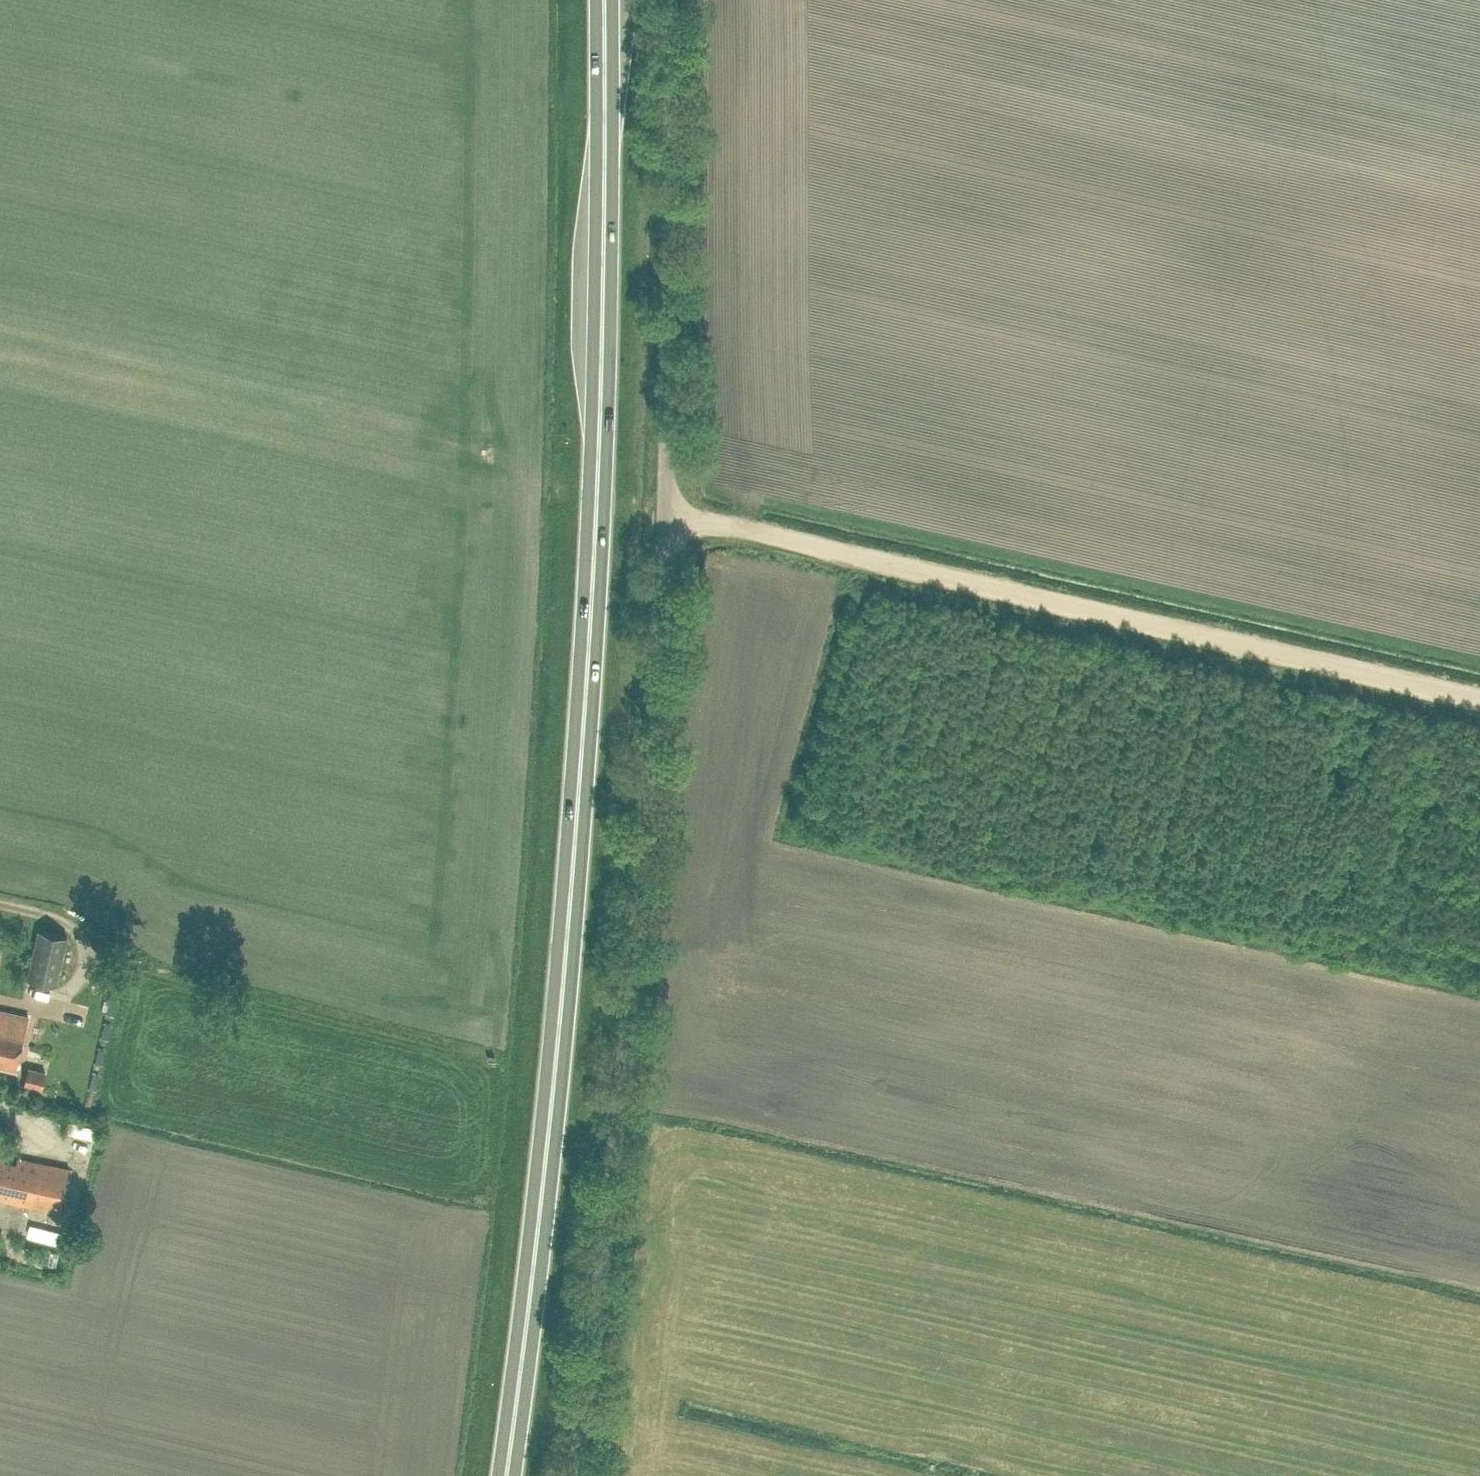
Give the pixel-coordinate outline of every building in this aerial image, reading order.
[(54,988),(65,940),(36,933),(25,981),(54,988)] [(15,1068),(26,1020),(0,1014),(0,1064),(15,1068)] [(45,1071),(28,1067),(24,1083),(41,1087),(45,1071)] [(59,1210),(68,1166),(0,1152),(0,1197),(59,1210)] [(39,1256),(42,1246),(24,1242),(22,1252),(39,1256)]
